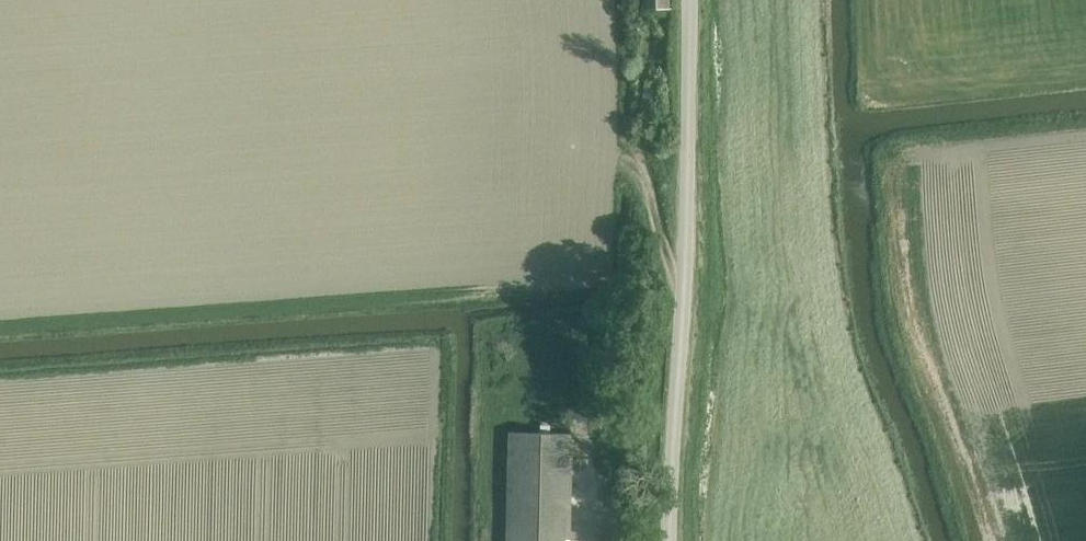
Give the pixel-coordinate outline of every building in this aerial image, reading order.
[(646,11),(671,10),(671,0),(646,0),(646,11)] [(572,434),(509,432),(506,540),(569,540),(572,434)]
